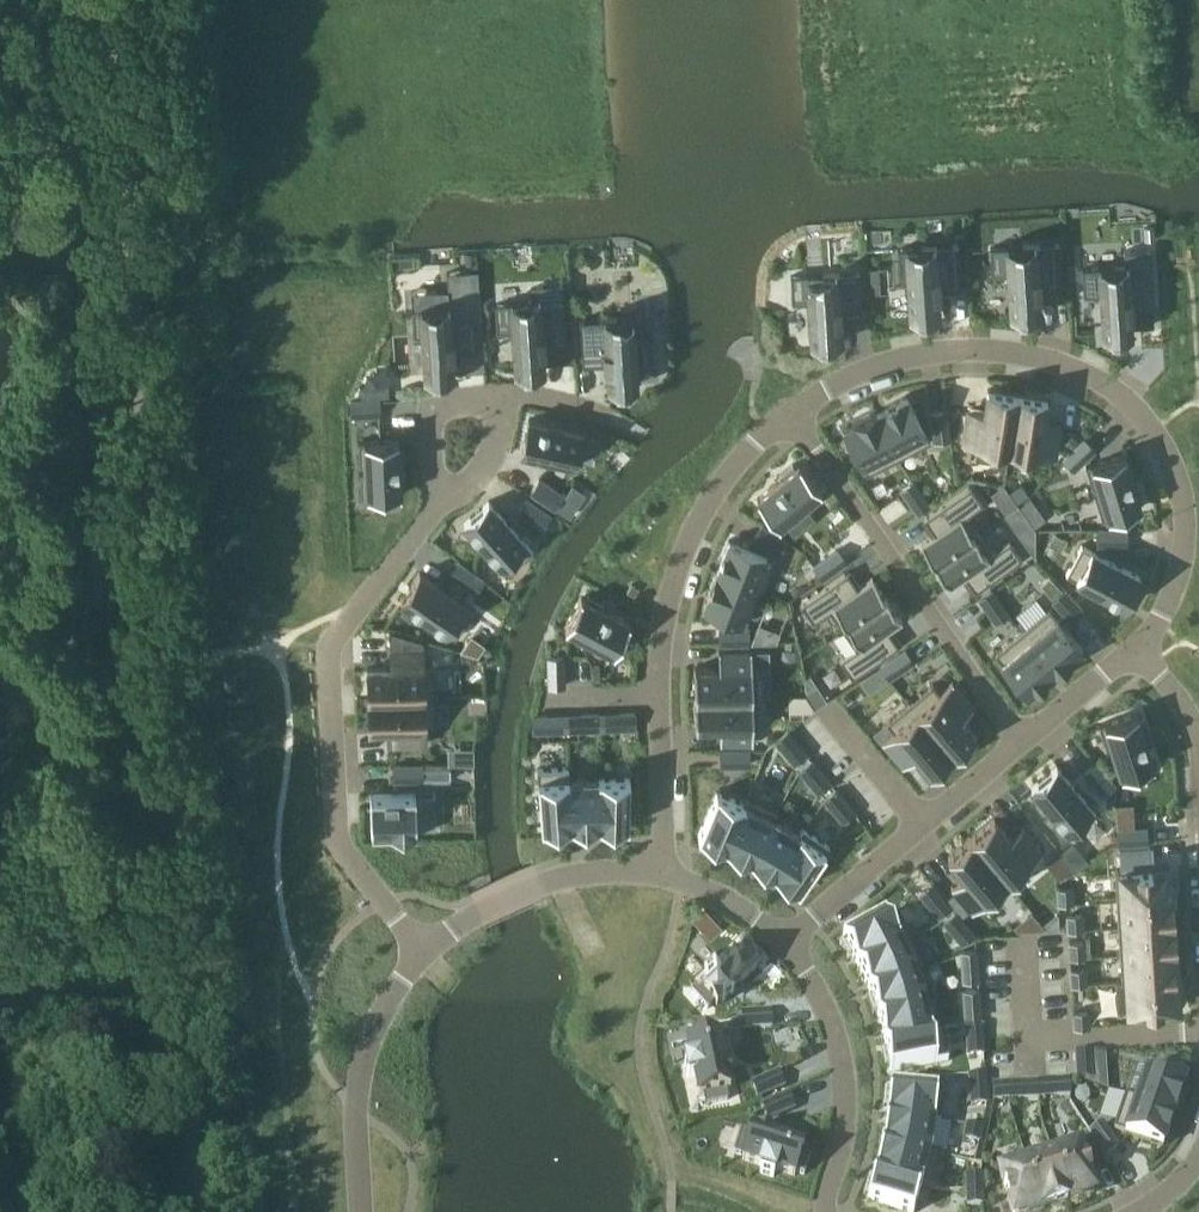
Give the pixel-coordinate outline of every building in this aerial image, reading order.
[(1154,225),(1144,226),(1145,237),(1154,237),(1154,225)] [(1060,243),(990,247),(992,274),(1008,273),(1010,313),(1040,312),(1039,287),(1062,286),(1060,243)] [(959,245),(898,248),(899,276),(908,275),(910,315),(940,314),(938,290),(962,288),(959,245)] [(1123,265),(1083,267),(1084,295),(1101,294),(1103,334),(1132,332),(1131,308),(1155,307),(1151,248),(1122,250),(1123,265)] [(876,267),(868,268),(869,293),(878,293),(876,267)] [(450,306),(413,308),(415,336),(423,336),(425,376),(454,374),(453,350),(477,348),(475,318),(482,317),(479,270),(448,271),(450,306)] [(836,272),(791,275),(792,302),(809,301),(811,341),(841,339),(839,316),(863,314),(860,271),(836,272)] [(538,301),(495,303),(497,331),(513,330),(516,370),(545,368),(544,344),(568,343),(564,284),(537,286),(538,301)] [(605,317),(581,317),(583,364),(607,363),(608,386),(638,385),(637,363),(653,362),(651,335),(636,335),(635,315),(605,316),(605,317)] [(968,410),(963,442),(1009,449),(1018,393),(988,388),(984,412),(968,410)] [(1018,393),(1009,449),(1055,456),(1060,424),(1044,421),(1048,398),(1018,393)] [(907,395),(875,411),(899,457),(931,441),(907,395)] [(380,399),(365,400),(366,415),(381,414),(380,399)] [(946,410),(932,412),(934,426),(948,424),(946,410)] [(875,411),(844,427),(867,473),(899,457),(875,411)] [(529,419),(522,451),(581,465),(589,432),(529,419)] [(1074,434),(1066,442),(1073,449),(1081,442),(1074,434)] [(1084,438),(1064,459),(1074,469),(1095,449),(1084,438)] [(399,439),(359,441),(360,465),(366,465),(366,471),(360,472),(361,496),(401,494),(401,489),(406,488),(405,472),(400,472),(399,439)] [(1125,454),(1086,466),(1093,489),(1099,487),(1101,494),(1095,496),(1103,519),(1141,507),(1139,502),(1143,500),(1139,485),(1134,486),(1125,454)] [(783,477),(757,498),(779,525),(822,489),(800,463),(796,467),(792,463),(780,473),(783,477)] [(540,479),(532,491),(556,507),(564,495),(540,479)] [(573,484),(557,507),(569,515),(585,492),(573,484)] [(935,533),(921,543),(936,564),(980,534),(967,515),(984,504),(971,486),(925,518),(935,533)] [(1006,488),(994,496),(1007,513),(1018,505),(1006,488)] [(922,492),(910,501),(918,512),(930,504),(922,492)] [(1030,495),(1018,503),(1035,526),(1047,518),(1030,495)] [(526,499),(518,511),(542,527),(550,515),(526,499)] [(489,501),(464,522),(505,568),(509,573),(533,551),(489,501)] [(1030,520),(1017,530),(1036,556),(1036,528),(1035,526),(1030,520)] [(763,524),(755,537),(779,552),(787,540),(763,524)] [(1127,529),(1098,529),(1098,543),(1127,543),(1127,529)] [(980,534),(936,564),(951,586),(965,576),(976,591),(1022,559),(1010,541),(993,552),(980,534)] [(729,539),(717,572),(760,588),(765,590),(777,558),(729,539)] [(1082,544),(1066,574),(1124,605),(1141,576),(1082,544)] [(837,550),(814,566),(822,578),(846,562),(837,550)] [(460,563),(452,575),(475,592),(483,580),(460,563)] [(848,571),(801,604),(813,622),(830,610),(843,629),(887,598),(872,577),(858,587),(848,571)] [(420,572),(401,599),(447,631),(456,638),(475,610),(465,604),(420,572)] [(716,572),(704,606),(747,622),(760,588),(717,572),(716,572)] [(992,590),(980,598),(988,610),(1000,602),(992,590)] [(1064,590),(1053,600),(1073,621),(1084,611),(1064,590)] [(581,596),(565,626),(615,652),(630,622),(601,607),(603,602),(588,594),(586,599),(581,596)] [(856,648),(840,659),(853,677),(899,645),(888,630),(903,620),(887,598),(843,629),(856,648)] [(1050,607),(1022,630),(1056,670),(1083,647),(1050,607)] [(749,628),(720,628),(720,643),(749,642),(749,628)] [(1022,630),(995,653),(1028,693),(1056,670),(1022,630)] [(424,641),(391,631),(391,651),(424,650),(424,641)] [(391,668),(367,668),(368,698),(436,697),(436,667),(424,667),(424,650),(391,651),(391,668)] [(719,667),(695,667),(695,697),(752,696),(751,650),(719,650),(719,667)] [(904,650),(881,665),(889,677),(912,662),(904,650)] [(563,657),(549,657),(550,686),(564,686),(563,657)] [(933,683),(910,702),(954,755),(977,735),(961,717),(974,706),(953,681),(940,692),(933,683)] [(817,684),(807,691),(815,703),(825,696),(817,684)] [(752,696),(695,697),(696,727),(720,727),(720,743),(758,742),(758,696),(752,696)] [(436,697),(368,698),(369,728),(393,728),(393,744),(426,743),(425,727),(437,726),(436,697)] [(894,730),(881,741),(902,766),(915,756),(930,774),(954,755),(910,702),(887,721),(894,730)] [(1138,712),(1099,724),(1107,748),(1113,746),(1122,775),(1154,765),(1144,733),(1149,732),(1144,716),(1139,717),(1138,712)] [(635,713),(621,713),(621,728),(636,727),(635,713)] [(599,714),(584,715),(585,729),(599,729),(599,714)] [(547,716),(533,716),(533,731),(548,730),(547,716)] [(887,721),(874,732),(881,741),(894,730),(887,721)] [(787,731),(776,740),(786,752),(797,742),(787,731)] [(749,750),(720,750),(721,765),(749,765),(749,750)] [(811,760),(800,770),(810,781),(821,771),(811,760)] [(1096,763),(1084,772),(1103,795),(1115,785),(1096,763)] [(423,765),(394,765),(394,780),(423,780),(423,768),(423,765)] [(1057,765),(1032,786),(1071,833),(1096,812),(1057,765)] [(569,766),(537,769),(542,828),(572,825),(569,778),(569,766)] [(450,768),(423,768),(423,780),(450,779),(450,768)] [(599,777),(569,778),(572,825),(599,825),(599,777)] [(630,778),(599,777),(599,825),(629,825),(630,778)] [(836,789),(825,799),(834,810),(845,800),(836,789)] [(717,791),(699,835),(725,846),(743,802),(717,791)] [(415,793),(371,794),(372,831),(417,830),(415,793)] [(743,802),(725,846),(751,858),(775,816),(778,811),(746,796),(743,802)] [(775,816),(751,858),(775,872),(800,832),(775,816)] [(994,818),(971,838),(1012,886),(1035,867),(1031,862),(1043,852),(1022,826),(1010,837),(994,818)] [(800,832),(775,872),(799,889),(829,845),(804,827),(800,832)] [(1146,827),(1118,828),(1119,843),(1147,841),(1146,827)] [(971,838),(948,857),(963,876),(951,886),(972,911),(985,901),(989,905),(1012,886),(971,838)] [(1170,867),(1115,871),(1117,899),(1172,896),(1170,867)] [(1072,888),(1058,888),(1059,903),(1073,902),(1072,888)] [(941,894),(930,903),(939,914),(950,905),(941,894)] [(1172,896),(1117,899),(1118,927),(1173,923),(1172,896)] [(895,910),(843,938),(857,965),(910,938),(895,910)] [(956,911),(945,921),(954,932),(965,922),(956,911)] [(1082,914),(1068,915),(1068,930),(1083,929),(1082,914)] [(1173,923),(1118,927),(1120,954),(1174,950),(1175,950),(1173,923)] [(910,938),(857,965),(869,990),(913,971),(924,966),(910,938)] [(698,984),(691,990),(708,1008),(714,1002),(717,1005),(721,1001),(722,1002),(733,992),(732,990),(757,967),(755,964),(761,958),(745,941),(739,947),(736,944),(721,957),(716,952),(705,962),(710,968),(695,981),(698,984)] [(1084,941),(1069,942),(1070,957),(1085,956),(1084,941)] [(977,950),(962,951),(963,966),(977,965),(977,950)] [(1174,950),(1120,954),(1122,981),(1177,977),(1177,975),(1179,974),(1178,961),(1176,961),(1175,950),(1174,950)] [(1086,969),(1071,970),(1072,984),(1087,983),(1086,969)] [(913,971),(869,990),(878,1015),(924,1001),(913,971)] [(1122,981),(1116,981),(1118,1010),(1179,1006),(1177,978),(1177,977),(1122,981)] [(979,989),(964,990),(965,1004),(980,1003),(979,989)] [(924,1001),(878,1015),(885,1042),(931,1032),(924,1001)] [(770,1011),(742,1013),(742,1027),(771,1026),(770,1011)] [(1089,1011),(1074,1012),(1075,1027),(1089,1026),(1089,1011)] [(981,1026),(967,1027),(968,1042),(982,1041),(981,1026)] [(692,1061),(685,1063),(688,1078),(695,1076),(699,1096),(703,1095),(705,1104),(728,1099),(726,1090),(730,1089),(729,1083),(730,1083),(727,1068),(726,1068),(719,1035),(715,1036),(713,1027),(690,1032),(692,1041),(688,1042),(692,1061)] [(931,1032),(885,1042),(890,1071),(948,1060),(943,1029),(931,1032)] [(1091,1050),(1076,1051),(1078,1080),(1093,1079),(1091,1050)] [(1148,1066),(1136,1099),(1174,1112),(1186,1079),(1148,1066)] [(778,1072),(752,1084),(758,1097),(784,1085),(778,1072)] [(984,1075),(970,1076),(971,1090),(985,1089),(984,1075)] [(1069,1080),(1054,1081),(1055,1095),(1070,1095),(1069,1080)] [(1038,1082),(1024,1083),(1025,1097),(1039,1097),(1038,1082)] [(1008,1084),(993,1085),(994,1099),(1008,1099),(1008,1084)] [(890,1087),(887,1117),(935,1122),(940,1123),(943,1092),(890,1087)] [(788,1094),(762,1106),(768,1119),(794,1107),(788,1094)] [(1126,1096),(1114,1130),(1163,1146),(1174,1112),(1136,1099),(1126,1096)] [(887,1117),(883,1144),(931,1152),(935,1122),(887,1117)] [(1102,1123),(1090,1132),(1106,1156),(1118,1147),(1102,1123)] [(968,1124),(965,1139),(979,1142),(982,1127),(968,1124)] [(742,1130),(735,1153),(743,1155),(742,1159),(761,1165),(759,1172),(773,1177),(776,1170),(795,1176),(796,1172),(805,1175),(812,1152),(803,1149),(804,1145),(799,1144),(784,1139),(772,1135),(772,1134),(758,1129),(757,1131),(752,1129),(751,1133),(742,1130)] [(1078,1140),(1051,1148),(1067,1201),(1094,1192),(1078,1140)] [(883,1144),(877,1170),(922,1185),(933,1189),(942,1154),(931,1152),(883,1144)] [(1051,1148),(1025,1156),(1027,1162),(1041,1209),(1067,1201),(1051,1148)] [(999,1170),(1012,1211),(1031,1211),(1041,1209),(1027,1162),(999,1170)] [(868,1199),(910,1211),(914,1211),(922,1185),(877,1170),(868,1199)] [(981,1176),(967,1176),(967,1190),(982,1189),(981,1176)] [(982,1189),(967,1190),(968,1203),(982,1203),(982,1189)]
